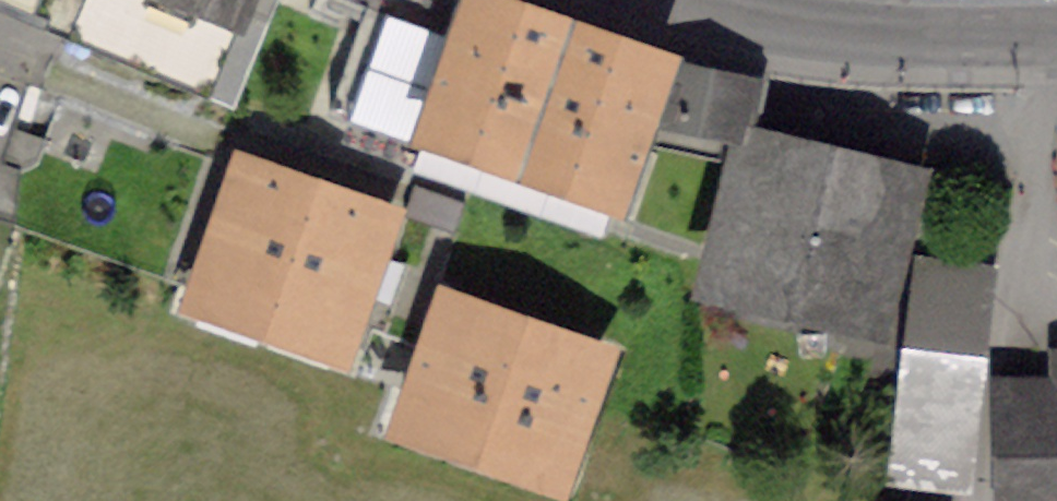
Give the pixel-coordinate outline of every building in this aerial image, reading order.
[(55,24),(60,0),(0,0),(55,24)] [(235,99),(276,0),(60,0),(55,24),(235,99)] [(473,0),(391,0),(349,120),(614,213),(665,68),(473,0)] [(646,139),(717,153),(722,128),(745,133),(756,83),(666,65),(665,68),(646,139)] [(899,217),(910,176),(753,140),(717,279),(872,318),(891,244),(905,248),(916,222),(899,217)] [(343,342),(386,220),(242,170),(199,291),(343,342)] [(455,232),(466,201),(414,183),(403,214),(455,232)] [(925,267),(899,484),(960,491),(988,276),(925,267)] [(561,472),(601,360),(444,305),(406,417),(561,472)] [(998,387),(999,500),(1056,500),(1056,373),(1033,373),(1033,387),(998,387)]
